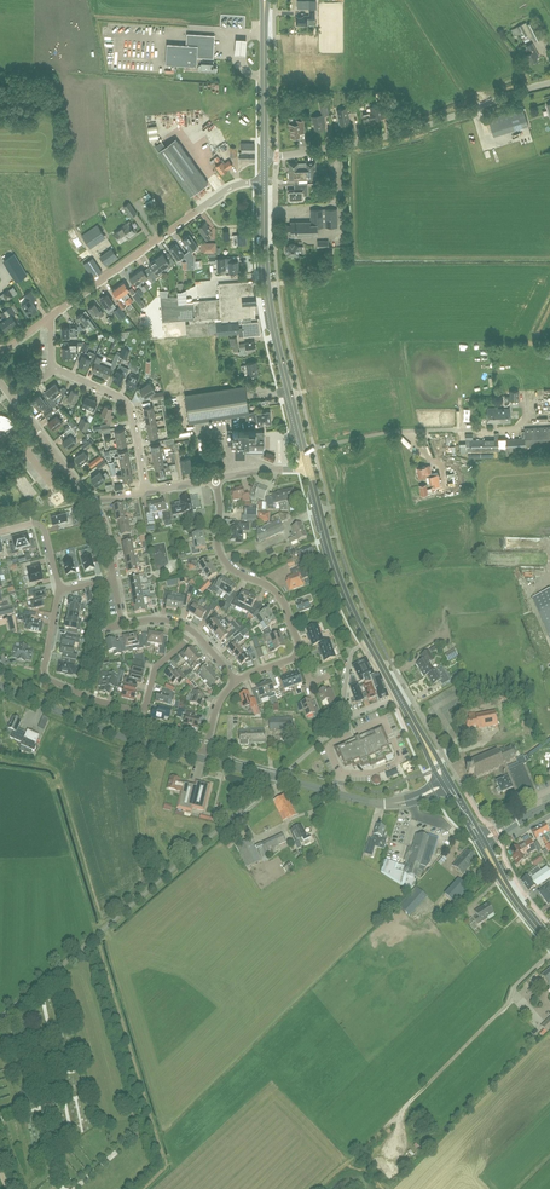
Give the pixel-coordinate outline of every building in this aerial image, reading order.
[(297,0),(297,9),(309,9),(309,0),(297,0)] [(315,19),(315,10),(309,10),(309,15),(304,15),(304,17),(296,17),(296,25),(301,25),(307,25),(307,19),(315,19)] [(540,39),(532,22),(526,24),(525,22),(511,29),(515,36),(520,34),(523,40),(532,35),(535,42),(540,39)] [(212,57),(213,36),(188,35),(187,45),(167,43),(166,64),(196,66),(197,56),(207,57),(212,57)] [(247,38),(236,37),(235,52),(246,53),(247,38)] [(530,63),(538,59),(536,57),(539,56),(532,43),(526,46),(527,48),(524,50),(530,63)] [(216,72),(216,65),(213,64),(213,61),(201,61),(201,65),(199,65),(198,70),(201,70),(201,71),(216,72)] [(325,123),(323,116),(328,115),(325,101),(319,102),(322,115),(311,117),(313,124),(314,123),(316,132),(325,130),(324,124),(325,123)] [(381,109),(380,105),(370,108),(371,112),(362,113),(364,122),(365,122),(366,123),(370,122),(370,121),(383,118),(383,117),(387,116),(385,109),(381,109)] [(340,126),(350,125),(347,108),(337,110),(340,126)] [(489,118),(495,134),(528,125),(523,108),(489,118)] [(297,125),(289,125),(289,130),(290,130),(291,137),(299,137),(299,133),(304,133),(304,129),(304,120),(303,120),(303,118),(300,118),(300,120),(297,120),(297,125)] [(157,126),(148,127),(149,141),(158,139),(157,126)] [(207,134),(213,147),(214,147),(215,148),(226,143),(220,129),(207,134)] [(165,146),(158,151),(190,196),(208,183),(176,138),(165,146)] [(255,160),(255,143),(241,143),(241,152),(239,152),(239,160),(255,160)] [(221,160),(218,156),(214,158),(218,164),(215,166),(221,173),(233,165),(229,160),(225,163),(222,159),(221,160)] [(308,183),(308,179),(307,179),(306,162),(306,163),(298,163),(289,163),(289,180),(298,180),(299,184),(302,184),(308,183)] [(307,179),(308,179),(316,179),(315,162),(306,162),(307,179)] [(302,184),(302,188),(297,189),(297,190),(288,190),(288,201),(290,201),(291,202),(295,202),(296,200),(304,200),(304,195),(307,195),(308,194),(308,183),(302,184)] [(129,203),(123,206),(127,212),(131,217),(136,213),(133,208),(129,203)] [(337,227),(337,209),(325,209),(322,210),(322,209),(310,210),(310,221),(290,222),(290,225),(286,225),(286,233),(290,233),(290,237),(314,236),(315,233),(317,233),(317,228),(323,228),(323,227),(325,227),(325,228),(337,227)] [(120,230),(114,234),(120,242),(129,236),(130,237),(136,232),(133,228),(132,229),(131,227),(132,226),(129,222),(124,225),(124,226),(123,227),(123,226),(122,226),(123,227),(120,230)] [(206,240),(209,238),(206,234),(211,230),(205,222),(198,228),(201,232),(200,232),(206,240)] [(90,248),(106,238),(97,224),(81,235),(90,248)] [(238,234),(233,235),(233,245),(241,245),(245,244),(245,243),(246,243),(245,233),(238,233),(238,234)] [(184,238),(182,239),(190,250),(192,253),(194,251),(192,248),(196,245),(189,235),(187,236),(186,235),(183,237),(184,238)] [(201,243),(201,252),(216,252),(216,242),(203,242),(203,243),(201,243)] [(285,250),(286,254),(287,254),(287,255),(298,254),(298,251),(302,250),(302,247),(297,247),(297,245),(293,245),(293,243),(290,243),(290,246),(286,246),(287,250),(285,250)] [(184,255),(176,244),(174,245),(173,244),(170,246),(171,247),(169,249),(177,259),(181,257),(183,259),(185,257),(183,255),(184,255)] [(4,260),(17,281),(27,275),(14,254),(4,260)] [(156,258),(163,268),(167,266),(169,268),(175,263),(171,257),(167,260),(163,254),(156,258)] [(215,254),(209,254),(209,262),(217,261),(217,267),(218,269),(226,269),(225,258),(217,259),(215,259),(215,254)] [(92,278),(102,271),(93,258),(83,264),(86,269),(92,278)] [(160,271),(163,268),(156,258),(149,263),(154,270),(150,273),(155,279),(159,276),(161,274),(162,272),(160,271)] [(232,258),(225,258),(226,269),(229,269),(229,272),(238,271),(238,261),(232,262),(232,258)] [(136,273),(141,281),(147,276),(142,269),(136,273)] [(135,285),(141,281),(136,273),(129,278),(135,285)] [(251,282),(251,281),(218,284),(220,299),(199,301),(199,299),(194,299),(194,298),(160,296),(162,322),(185,320),(190,320),(190,324),(185,324),(187,337),(239,332),(239,335),(243,335),(259,334),(260,334),(258,320),(251,321),(249,298),(252,295),(251,282)] [(118,286),(124,294),(130,289),(124,282),(118,286)] [(127,299),(124,294),(118,286),(112,291),(118,298),(121,296),(127,305),(130,303),(127,299)] [(8,289),(3,292),(4,293),(8,299),(8,300),(13,297),(13,296),(9,290),(8,289)] [(29,315),(37,309),(31,300),(35,297),(31,291),(24,296),(28,300),(21,305),(29,315)] [(136,293),(133,295),(143,308),(146,306),(136,293)] [(108,312),(115,306),(112,302),(113,302),(107,295),(100,300),(106,307),(104,308),(108,312)] [(116,302),(119,306),(122,309),(125,307),(120,300),(116,302)] [(97,308),(94,304),(88,308),(94,316),(98,313),(100,317),(104,314),(98,307),(97,308)] [(13,326),(17,323),(16,321),(19,319),(15,313),(16,313),(11,306),(5,309),(6,310),(1,313),(3,315),(2,316),(3,317),(0,319),(0,328),(3,326),(6,331),(13,326)] [(119,306),(113,311),(118,317),(119,320),(126,315),(124,313),(122,309),(119,306)] [(82,313),(76,317),(81,324),(80,325),(84,330),(90,325),(93,329),(97,326),(90,316),(87,319),(82,313)] [(62,328),(62,337),(63,337),(63,339),(69,339),(69,336),(74,336),(77,336),(77,332),(81,332),(77,327),(76,325),(72,325),(70,325),(70,328),(69,328),(62,328)] [(239,350),(236,337),(229,338),(230,346),(232,345),(233,351),(239,350)] [(90,343),(87,341),(86,343),(85,342),(82,349),(87,351),(89,344),(90,343)] [(239,355),(247,354),(247,352),(251,351),(251,350),(255,350),(254,341),(245,343),(239,344),(240,351),(238,351),(239,355)] [(71,359),(71,352),(78,352),(78,342),(68,342),(68,347),(62,347),(62,357),(66,357),(66,359),(71,359)] [(122,349),(119,355),(120,355),(119,355),(123,357),(126,358),(130,350),(131,347),(124,344),(123,347),(122,349)] [(95,363),(92,370),(100,374),(106,361),(105,361),(107,356),(100,353),(102,348),(99,347),(96,353),(92,361),(95,363)] [(83,355),(79,364),(87,368),(90,360),(92,360),(95,354),(89,351),(88,353),(85,352),(84,356),(83,355)] [(106,361),(100,374),(107,377),(110,370),(111,368),(113,364),(112,363),(106,361)] [(257,374),(255,361),(246,363),(247,365),(241,366),(242,370),(247,369),(248,376),(257,374)] [(131,367),(129,369),(136,372),(139,366),(132,363),(131,367)] [(119,365),(113,379),(120,382),(124,374),(126,375),(129,369),(120,364),(119,365)] [(126,385),(134,389),(139,376),(131,373),(129,378),(126,385)] [(155,393),(154,391),(155,391),(150,383),(140,389),(145,397),(149,395),(152,399),(164,397),(163,392),(155,393)] [(53,407),(57,404),(54,402),(58,399),(55,395),(60,391),(55,384),(46,390),(52,399),(49,401),(53,407)] [(248,413),(245,387),(185,396),(189,422),(241,414),(241,415),(245,414),(245,413),(248,413)] [(75,402),(79,393),(71,390),(68,397),(64,395),(62,401),(69,404),(71,400),(75,402)] [(504,396),(504,399),(504,405),(507,405),(510,403),(510,401),(518,401),(518,391),(509,391),(509,393),(509,396),(504,396)] [(43,399),(39,395),(32,401),(35,404),(33,406),(36,411),(38,409),(39,409),(43,406),(45,410),(50,406),(44,398),(43,399)] [(83,406),(83,407),(85,408),(86,407),(86,408),(93,411),(97,401),(86,397),(82,405),(83,405),(83,406)] [(110,423),(112,418),(109,416),(112,408),(105,405),(101,414),(106,416),(104,420),(110,423)] [(153,406),(144,408),(145,415),(154,414),(153,406)] [(46,417),(54,411),(51,407),(44,413),(46,417)] [(498,411),(498,409),(498,408),(487,408),(487,424),(496,423),(498,423),(497,411),(498,411)] [(497,411),(498,423),(510,422),(510,408),(498,409),(498,411),(497,411)] [(49,421),(48,422),(54,429),(62,423),(59,418),(63,415),(58,409),(53,413),(52,414),(54,417),(49,421)] [(246,421),(271,417),(270,413),(269,414),(269,412),(257,413),(257,414),(252,415),(252,414),(245,415),(246,421)] [(154,414),(145,415),(146,423),(156,421),(154,414)] [(0,428),(3,428),(6,428),(9,427),(11,425),(13,424),(14,423),(12,420),(9,418),(7,417),(4,415),(1,415),(0,415),(0,428)] [(271,417),(246,421),(247,428),(254,427),(253,424),(255,424),(255,429),(259,428),(258,424),(271,422),(270,420),(271,420),(271,417)] [(82,418),(78,427),(86,431),(91,422),(87,420),(82,418)] [(156,421),(146,423),(148,430),(157,429),(156,421)] [(63,440),(62,441),(68,448),(76,442),(72,437),(76,434),(71,427),(66,431),(69,436),(63,440)] [(498,451),(499,451),(506,451),(506,456),(526,455),(525,449),(549,447),(549,427),(524,428),(524,432),(522,432),(522,438),(506,439),(505,439),(499,439),(498,439),(498,451)] [(116,439),(125,437),(124,429),(115,431),(116,439)] [(157,429),(148,430),(149,438),(158,436),(157,429)] [(249,431),(238,430),(232,430),(232,438),(228,438),(228,444),(232,444),(234,444),(234,453),(245,453),(245,446),(264,447),(264,431),(256,431),(256,430),(249,430),(249,431)] [(498,451),(498,439),(473,440),(472,434),(465,434),(465,440),(466,443),(460,444),(460,454),(466,454),(466,452),(498,451)] [(125,437),(116,439),(117,446),(127,445),(125,437)] [(173,443),(173,442),(173,438),(164,440),(165,444),(168,443),(169,448),(174,446),(173,443)] [(89,440),(82,446),(84,449),(85,448),(89,446),(92,443),(89,440)] [(152,453),(164,451),(164,447),(161,448),(160,443),(150,445),(152,453)] [(97,449),(89,455),(92,458),(100,452),(97,449)] [(119,459),(129,457),(127,449),(118,451),(119,456),(115,457),(115,460),(119,459)] [(80,464),(89,458),(84,451),(75,457),(80,464)] [(153,460),(163,459),(162,454),(165,454),(164,451),(152,453),(153,460)] [(186,458),(185,454),(180,455),(181,459),(180,459),(182,471),(192,469),(190,458),(186,458)] [(0,455),(0,466),(7,474),(15,468),(13,465),(10,468),(0,455)] [(101,455),(95,460),(97,464),(104,459),(101,455)] [(121,466),(130,465),(129,457),(119,459),(121,466)] [(99,469),(107,463),(104,459),(96,465),(99,469)] [(168,465),(167,463),(163,463),(163,459),(153,460),(154,468),(168,465)] [(168,465),(154,468),(156,476),(165,474),(165,470),(171,469),(171,473),(177,472),(175,464),(168,465)] [(122,474),(131,472),(130,465),(121,466),(122,473),(122,474)] [(430,466),(417,468),(419,478),(426,476),(426,477),(429,477),(430,484),(433,483),(433,487),(431,487),(432,488),(427,489),(426,485),(419,486),(420,495),(428,494),(427,493),(437,491),(436,487),(440,486),(438,479),(438,475),(434,475),(433,473),(431,473),(430,466)] [(109,476),(111,474),(109,470),(106,472),(102,475),(100,472),(91,478),(96,485),(105,479),(109,476)] [(116,475),(113,475),(114,481),(117,480),(116,478),(118,478),(122,477),(123,481),(133,480),(131,472),(122,474),(122,473),(116,475)] [(45,480),(41,483),(45,491),(49,488),(45,480)] [(264,500),(268,489),(255,484),(250,496),(251,499),(256,501),(258,498),(264,500)] [(242,488),(242,487),(236,488),(237,489),(231,490),(233,500),(242,498),(243,501),(249,500),(248,492),(244,492),(243,488),(242,488)] [(294,500),(293,491),(278,494),(278,495),(273,496),(266,498),(268,509),(274,510),(273,504),(280,503),(281,511),(288,511),(286,502),(294,500)] [(57,495),(51,499),(56,505),(61,501),(57,495)] [(198,495),(189,497),(192,511),(196,510),(196,509),(200,508),(198,495)] [(181,503),(172,504),(173,515),(192,511),(189,497),(188,497),(180,499),(181,503)] [(164,501),(156,503),(158,513),(162,512),(164,521),(171,520),(170,513),(166,514),(164,501)] [(257,511),(266,511),(266,503),(258,502),(257,511)] [(150,517),(146,517),(147,524),(155,523),(153,514),(158,513),(156,503),(147,504),(150,517)] [(114,514),(124,512),(123,505),(113,506),(114,514)] [(250,507),(246,506),(245,506),(245,516),(257,516),(257,507),(250,507)] [(125,520),(124,512),(114,514),(116,522),(118,521),(125,520)] [(51,517),(53,526),(65,523),(66,527),(73,526),(71,518),(66,519),(65,513),(51,517)] [(260,542),(284,531),(281,523),(291,518),(289,514),(281,513),(271,518),(271,524),(258,530),(257,536),(260,542)] [(268,521),(269,513),(259,513),(258,521),(268,521)] [(197,526),(194,514),(188,515),(190,526),(194,526),(194,527),(197,526)] [(119,529),(129,527),(128,519),(125,520),(118,521),(119,529)] [(231,529),(231,540),(237,540),(237,542),(242,542),(242,530),(249,530),(249,529),(249,525),(249,523),(235,523),(235,529),(231,529)] [(301,524),(301,523),(292,527),(295,536),(289,539),(291,543),(297,540),(297,541),(307,537),(303,528),(304,528),(302,524),(301,524)] [(129,527),(119,529),(121,536),(130,535),(129,527)] [(193,542),(204,540),(203,533),(197,534),(197,530),(188,532),(189,538),(193,538),(193,542)] [(27,535),(20,537),(23,549),(23,551),(31,549),(31,550),(36,549),(34,542),(29,543),(27,535)] [(18,550),(23,549),(20,537),(12,539),(14,547),(10,548),(11,555),(19,553),(18,550)] [(204,540),(193,542),(194,547),(191,547),(192,555),(200,553),(200,549),(206,548),(204,540)] [(123,551),(133,549),(132,541),(122,543),(123,551)] [(1,558),(8,556),(6,549),(2,550),(0,542),(0,556),(1,558)] [(154,547),(158,565),(163,563),(163,562),(169,561),(166,544),(154,547)] [(304,557),(314,553),(310,546),(301,550),(297,552),(299,556),(303,555),(304,557)] [(81,558),(83,566),(84,565),(86,571),(94,569),(92,559),(96,557),(96,556),(91,549),(85,551),(86,556),(81,558)] [(125,558),(134,556),(133,549),(123,551),(125,558)] [(67,560),(63,561),(63,562),(62,563),(63,566),(64,566),(67,575),(68,575),(69,576),(74,575),(74,573),(75,573),(73,563),(77,562),(75,554),(66,556),(67,560)] [(126,566),(136,564),(134,556),(125,558),(126,566)] [(196,558),(187,560),(188,563),(188,565),(193,564),(193,565),(195,567),(195,568),(198,566),(202,570),(198,572),(200,575),(203,573),(212,566),(207,559),(200,564),(196,558)] [(289,568),(295,565),(292,559),(286,562),(289,568)] [(28,563),(22,565),(24,572),(27,571),(29,575),(41,572),(42,572),(40,564),(31,567),(30,563),(30,562),(28,563)] [(136,564),(126,566),(128,573),(137,571),(136,564)] [(203,573),(208,580),(217,574),(212,566),(203,573)] [(293,588),(303,585),(301,579),(302,579),(302,578),(308,575),(304,566),(297,569),(298,573),(287,577),(289,581),(286,581),(289,588),(293,587),(293,588)] [(29,580),(26,581),(28,588),(35,586),(34,582),(43,580),(41,572),(29,575),(28,575),(29,580)] [(130,586),(140,584),(139,577),(129,579),(130,586)] [(223,592),(229,583),(222,578),(217,586),(213,584),(209,590),(213,593),(213,592),(216,594),(219,590),(223,592)] [(202,593),(211,585),(207,581),(198,590),(202,593)] [(229,583),(223,592),(226,594),(223,598),(227,601),(226,602),(230,604),(234,598),(230,596),(233,592),(236,588),(229,583)] [(131,593),(142,591),(140,584),(130,586),(131,593)] [(192,595),(194,588),(189,586),(188,586),(186,593),(192,595)] [(34,600),(46,597),(44,590),(36,592),(35,588),(28,590),(29,594),(30,597),(33,596),(34,600)] [(532,597),(539,612),(549,634),(549,637),(549,590),(532,597)] [(132,600),(143,598),(142,591),(131,593),(132,600)] [(165,591),(164,599),(167,600),(167,604),(166,608),(174,609),(175,599),(176,594),(173,593),(173,592),(165,591)] [(235,597),(231,604),(236,607),(237,605),(243,608),(245,605),(250,595),(243,592),(239,599),(235,597)] [(175,599),(174,609),(181,611),(183,602),(186,602),(188,595),(180,594),(179,599),(175,599)] [(245,605),(243,608),(250,611),(249,614),(247,617),(249,618),(258,609),(253,606),(256,598),(250,595),(245,605)] [(299,612),(310,608),(308,603),(313,601),(310,595),(302,598),(304,602),(296,604),(299,612)] [(1,596),(0,597),(0,604),(1,604),(2,607),(9,606),(8,602),(2,604),(1,596)] [(34,600),(30,601),(31,605),(28,606),(28,608),(32,609),(44,606),(42,599),(46,598),(46,597),(34,600)] [(69,606),(83,609),(84,606),(81,605),(82,601),(77,600),(77,599),(73,598),(72,599),(70,599),(69,606)] [(134,606),(144,605),(143,598),(132,600),(134,606)] [(195,617),(200,608),(196,606),(199,602),(193,598),(189,605),(192,606),(189,613),(195,617)] [(213,602),(209,608),(206,606),(203,610),(200,608),(195,617),(201,621),(205,614),(208,616),(211,610),(213,611),(218,606),(213,602)] [(144,605),(134,606),(135,613),(145,612),(144,605)] [(83,612),(83,609),(69,606),(70,607),(69,613),(78,615),(79,611),(83,612)] [(13,607),(3,610),(5,615),(15,613),(13,607)] [(258,609),(249,618),(251,620),(254,618),(256,617),(260,623),(264,621),(263,621),(272,615),(268,609),(265,610),(261,613),(258,609)] [(211,631),(224,620),(221,616),(220,618),(215,612),(210,618),(212,620),(207,625),(211,631)] [(78,619),(78,615),(69,613),(67,620),(66,620),(78,623),(77,627),(80,627),(82,620),(78,619)] [(264,629),(261,631),(263,634),(271,631),(269,626),(276,622),(272,615),(263,621),(264,621),(267,627),(264,629)] [(41,633),(44,623),(27,619),(25,630),(41,633)] [(77,630),(77,627),(78,623),(66,620),(65,628),(71,629),(70,633),(77,634),(78,630),(77,630)] [(227,626),(228,625),(224,620),(211,631),(216,636),(224,629),(227,626)] [(237,631),(232,636),(235,638),(239,635),(247,628),(243,626),(244,626),(238,621),(236,623),(241,628),(240,629),(239,630),(237,631)] [(308,637),(320,633),(317,624),(306,628),(308,634),(307,634),(308,637)] [(229,628),(227,626),(224,629),(216,636),(220,641),(228,634),(226,631),(229,628)] [(270,632),(262,634),(265,642),(271,640),(272,644),(283,640),(280,633),(275,635),(273,631),(270,632)] [(154,644),(156,633),(149,632),(148,637),(142,638),(143,640),(143,648),(143,646),(150,647),(150,643),(154,644)] [(156,633),(154,644),(159,645),(158,649),(166,650),(167,642),(162,641),(163,634),(156,633)] [(323,642),(323,641),(320,633),(308,637),(309,640),(310,640),(312,646),(318,643),(323,642)] [(62,642),(62,646),(74,648),(75,643),(79,644),(80,637),(73,635),(68,634),(67,639),(63,638),(63,639),(62,639),(62,642)] [(143,648),(143,640),(139,641),(137,634),(130,635),(132,646),(133,649),(137,648),(137,649),(143,648)] [(128,647),(132,646),(130,635),(123,637),(124,644),(121,644),(122,652),(129,651),(128,647)] [(234,643),(227,649),(232,655),(240,648),(238,645),(241,642),(244,640),(242,637),(239,635),(235,638),(235,639),(232,641),(234,643)] [(114,638),(106,640),(109,652),(114,651),(114,655),(121,653),(119,646),(119,642),(115,643),(114,638)] [(320,652),(332,648),(329,639),(323,641),(323,642),(318,643),(320,649),(319,649),(320,652)] [(273,647),(269,649),(270,652),(285,647),(283,640),(272,644),(273,647)] [(27,647),(28,646),(20,645),(20,648),(15,647),(13,657),(18,658),(17,660),(25,661),(25,659),(31,660),(33,651),(27,650),(27,647)] [(240,648),(232,655),(236,660),(247,651),(244,648),(245,647),(243,645),(240,648)] [(60,649),(60,651),(60,652),(60,653),(64,654),(63,658),(66,659),(76,661),(76,660),(77,653),(73,653),(74,648),(62,646),(61,649),(60,649)] [(189,660),(197,653),(192,648),(187,652),(185,649),(179,654),(183,659),(186,657),(189,660)] [(247,651),(236,660),(241,665),(245,662),(246,663),(251,661),(249,655),(247,656),(247,655),(250,652),(250,654),(254,653),(253,651),(250,648),(247,651)] [(332,648),(320,652),(321,656),(322,655),(324,661),(335,657),(332,648)] [(454,649),(444,655),(448,662),(458,656),(454,649)] [(437,669),(437,668),(434,670),(429,662),(434,660),(428,650),(420,656),(421,655),(423,660),(417,664),(424,676),(427,675),(437,669)] [(197,653),(189,660),(186,663),(193,671),(199,666),(196,663),(202,659),(197,653)] [(4,664),(10,661),(6,655),(1,658),(4,664)] [(75,665),(76,661),(66,659),(65,663),(59,662),(58,671),(65,673),(66,674),(72,675),(73,674),(79,675),(80,668),(77,667),(77,665),(75,665)] [(129,660),(127,666),(132,667),(131,673),(143,676),(144,673),(145,672),(145,670),(144,669),(145,668),(137,666),(138,660),(135,659),(129,660)] [(353,667),(360,682),(363,680),(364,682),(353,686),(350,688),(354,698),(351,700),(352,703),(355,702),(356,703),(360,702),(363,701),(363,699),(367,697),(368,700),(376,697),(375,696),(378,696),(379,700),(388,697),(380,677),(375,678),(374,675),(366,660),(353,667)] [(201,678),(211,670),(206,664),(198,671),(199,671),(197,673),(198,675),(201,678)] [(437,669),(427,675),(433,684),(440,680),(442,684),(442,685),(450,680),(445,672),(441,666),(437,668),(437,669)] [(171,668),(165,674),(173,683),(177,680),(180,684),(185,679),(180,672),(178,670),(175,673),(171,668)] [(211,670),(201,678),(205,684),(216,675),(211,670)] [(288,673),(293,686),(302,682),(298,671),(292,673),(292,672),(288,673)] [(452,678),(455,682),(465,677),(462,672),(452,678)] [(101,676),(98,687),(101,687),(100,692),(109,694),(111,686),(114,687),(117,675),(109,673),(109,674),(108,677),(101,676)] [(126,676),(124,683),(125,684),(129,685),(131,685),(132,685),(137,686),(138,682),(141,683),(141,682),(142,682),(143,680),(142,679),(143,676),(131,673),(130,677),(126,676)] [(284,689),(293,686),(288,673),(285,674),(286,676),(280,678),(284,689)] [(216,675),(205,684),(210,689),(220,680),(216,675)] [(263,683),(268,697),(267,694),(274,692),(277,699),(281,697),(278,688),(274,689),(271,681),(263,683)] [(117,682),(116,687),(123,689),(121,697),(134,700),(137,691),(136,691),(137,686),(132,685),(131,685),(129,685),(125,684),(124,683),(117,682)] [(173,691),(175,687),(167,683),(165,687),(173,691)] [(261,700),(268,697),(263,683),(256,686),(259,694),(254,696),(258,705),(262,704),(261,700)] [(326,688),(318,691),(322,702),(327,700),(329,704),(329,705),(337,703),(334,695),(332,689),(327,691),(326,688)] [(157,694),(155,700),(167,703),(168,699),(173,700),(175,694),(169,691),(162,689),(161,693),(157,692),(157,694)] [(192,695),(189,694),(186,701),(202,708),(205,700),(203,699),(205,695),(194,691),(192,695)] [(248,692),(240,695),(242,702),(241,702),(243,707),(250,704),(251,708),(252,708),(254,716),(260,715),(259,712),(260,712),(258,706),(255,698),(251,699),(248,692)] [(314,710),(310,699),(301,702),(306,716),(313,714),(314,718),(321,715),(318,708),(314,710)] [(153,708),(151,717),(164,720),(165,715),(169,717),(171,709),(163,707),(159,706),(158,709),(153,708)] [(194,717),(195,712),(188,711),(187,716),(186,715),(184,724),(197,727),(199,718),(194,717)] [(498,724),(495,711),(476,715),(475,712),(468,714),(469,719),(465,719),(467,728),(477,726),(478,728),(498,724)] [(26,732),(17,728),(21,720),(13,717),(8,728),(13,730),(10,737),(22,742),(21,745),(34,751),(37,746),(35,745),(39,734),(27,729),(26,732)] [(270,730),(292,729),(292,717),(269,717),(270,730)] [(336,746),(333,747),(339,759),(341,757),(345,766),(352,763),(354,766),(361,763),(362,766),(369,762),(370,765),(385,759),(384,756),(388,754),(389,754),(390,754),(391,751),(390,751),(388,747),(386,741),(389,740),(382,725),(372,730),(373,730),(358,737),(355,738),(336,746)] [(248,743),(252,743),(252,740),(250,740),(250,729),(239,730),(239,745),(248,744),(248,743)] [(252,740),(252,743),(265,743),(264,729),(250,729),(250,740),(252,740)] [(323,745),(330,739),(328,736),(321,742),(323,745)] [(516,754),(514,748),(511,748),(510,747),(505,749),(505,747),(500,749),(501,751),(498,752),(497,749),(469,761),(471,765),(470,765),(469,767),(466,769),(469,774),(474,772),(476,778),(499,767),(504,779),(497,783),(499,789),(497,790),(499,794),(501,793),(502,794),(513,788),(508,778),(509,777),(504,767),(503,763),(505,762),(506,764),(511,762),(510,760),(515,758),(515,756),(516,754)] [(517,762),(508,766),(509,770),(509,771),(519,793),(521,797),(525,795),(534,792),(523,765),(526,763),(525,761),(523,757),(523,756),(516,759),(517,762)] [(381,776),(373,776),(373,784),(381,784),(381,776)] [(183,783),(179,782),(180,779),(170,777),(167,788),(177,791),(177,790),(181,791),(177,808),(186,811),(186,812),(191,813),(192,808),(204,811),(207,797),(206,797),(209,785),(197,782),(196,786),(183,783)] [(283,821),(296,815),(286,794),(273,800),(283,821)] [(300,836),(306,834),(301,824),(290,830),(294,837),(299,834),(300,836)] [(545,837),(546,839),(548,839),(545,834),(549,832),(545,824),(541,826),(540,825),(539,826),(539,827),(538,827),(542,835),(543,835),(544,837),(545,837)] [(383,832),(385,827),(377,825),(375,829),(373,834),(372,839),(369,838),(364,853),(372,856),(375,847),(384,849),(387,838),(384,837),(385,833),(383,832)] [(542,835),(538,827),(537,828),(537,827),(535,828),(536,829),(532,831),(536,839),(540,837),(541,839),(542,838),(544,841),(547,840),(546,839),(545,837),(544,837),(543,835),(542,835)] [(261,858),(280,849),(279,846),(286,842),(283,834),(256,846),(261,858)] [(299,834),(294,837),(296,843),(295,844),(297,849),(312,842),(309,836),(308,836),(307,836),(306,834),(300,836),(299,834)] [(419,835),(416,834),(412,849),(408,848),(404,861),(408,862),(407,865),(405,864),(404,867),(384,860),(381,872),(409,890),(414,885),(416,878),(420,879),(426,873),(423,870),(430,863),(438,838),(428,835),(427,837),(420,835),(419,835)] [(247,867),(261,861),(251,839),(236,846),(247,867)] [(529,846),(533,844),(530,839),(517,846),(510,850),(513,855),(521,851),(522,853),(528,849),(527,848),(529,846)] [(539,851),(543,850),(538,841),(534,843),(539,851)] [(513,855),(512,855),(517,864),(526,859),(528,857),(527,854),(536,849),(533,844),(529,846),(527,848),(528,849),(522,853),(521,851),(513,855)] [(462,874),(477,858),(467,849),(453,865),(462,874)] [(295,864),(293,861),(291,863),(289,861),(282,868),(286,872),(293,866),(295,864)] [(538,867),(528,873),(529,874),(521,880),(529,891),(536,885),(537,887),(549,878),(549,872),(546,867),(541,871),(538,867)] [(455,903),(469,888),(458,879),(444,894),(455,903)] [(544,884),(546,887),(539,892),(543,899),(549,894),(549,880),(544,884)] [(410,916),(427,898),(416,888),(399,906),(410,916)] [(478,924),(487,918),(486,917),(493,913),(488,904),(475,912),(478,916),(474,918),(478,924)] [(541,975),(549,986),(549,968),(541,975)] [(547,1032),(549,1029),(549,1016),(541,1026),(544,1029),(547,1032)]
